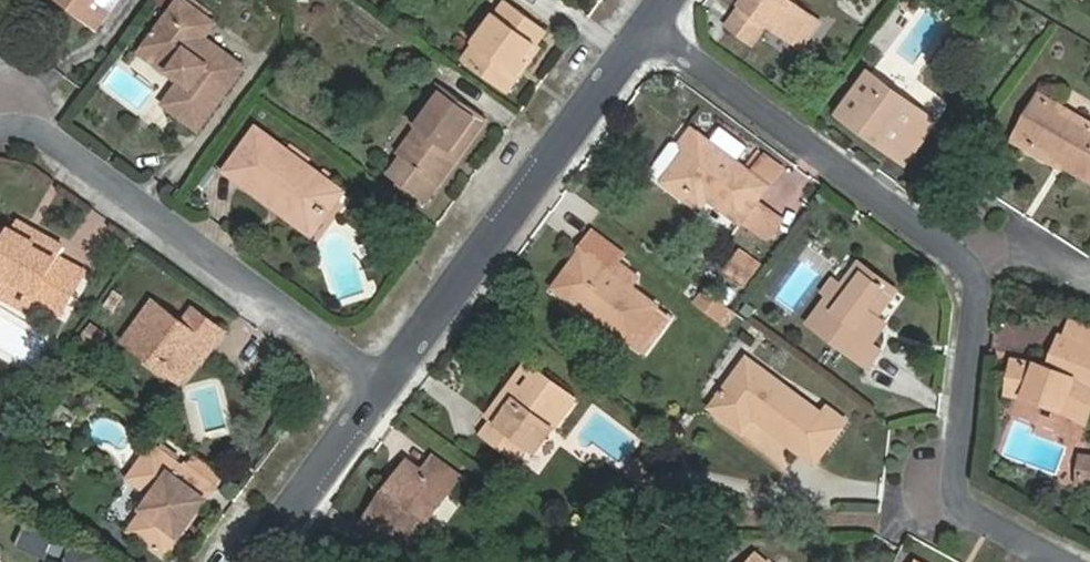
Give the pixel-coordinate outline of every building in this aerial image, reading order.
[(80,14),(86,6),(79,0),(61,0),(80,14)] [(80,14),(98,27),(117,0),(79,0),(86,6),(80,14)] [(182,0),(176,0),(138,52),(178,82),(162,104),(196,130),(243,68),(202,37),(213,23),(182,0)] [(273,0),(259,0),(263,9),(275,6),(273,0)] [(811,14),(791,0),(746,0),(727,25),(752,43),(767,23),(791,41),(811,14)] [(462,56),(498,83),(528,43),(532,47),(543,32),(504,3),(462,56)] [(822,22),(811,14),(791,41),(802,49),(822,22)] [(528,43),(498,83),(507,90),(537,50),(532,47),(528,43)] [(904,163),(935,122),(869,73),(839,114),(904,163)] [(423,129),(404,155),(391,173),(426,199),(484,119),(436,84),(410,120),(416,124),(423,129)] [(1060,171),(1064,164),(1024,142),(1048,100),(1039,95),(1011,143),(1060,171)] [(1064,164),(1089,179),(1089,125),(1048,100),(1024,142),(1064,164)] [(397,149),(404,155),(423,129),(416,124),(397,149)] [(308,223),(335,188),(254,128),(222,171),(265,202),(270,195),(308,223)] [(694,189),(707,198),(741,223),(756,202),(768,186),(691,128),(679,144),(677,146),(674,143),(668,145),(650,169),(651,175),(661,182),(686,200),(694,189)] [(341,193),(335,188),(308,223),(270,195),(265,202),(310,235),(341,193)] [(699,209),(707,198),(694,189),(686,200),(699,209)] [(780,220),(756,202),(741,223),(765,241),(780,220)] [(17,220),(13,227),(36,239),(40,232),(17,220)] [(13,227),(9,234),(0,229),(0,277),(33,294),(31,298),(62,314),(73,294),(43,278),(54,256),(61,243),(40,232),(36,239),(13,227)] [(639,353),(667,316),(607,272),(622,253),(592,231),(578,249),(580,251),(589,258),(566,289),(599,313),(594,319),(639,353)] [(745,285),(762,263),(742,248),(725,270),(745,285)] [(84,272),(54,256),(43,278),(73,294),(84,272)] [(868,324),(874,317),(894,290),(860,264),(843,287),(833,279),(823,293),(828,297),(809,323),(866,366),(878,351),(869,344),(878,331),(868,324)] [(690,307),(725,324),(734,306),(698,289),(690,307)] [(209,342),(215,347),(225,334),(191,308),(180,322),(150,301),(121,338),(144,355),(149,348),(185,375),(196,360),(209,342)] [(883,324),(874,317),(868,324),(878,331),(883,324)] [(88,325),(79,341),(95,350),(104,335),(88,325)] [(1089,347),(1089,329),(1080,325),(1074,340),(1089,347)] [(1089,406),(1089,347),(1074,340),(1060,334),(1047,369),(1035,364),(1013,360),(1006,393),(1022,396),(1049,407),(1083,423),(1089,406)] [(202,364),(215,347),(209,342),(196,360),(202,364)] [(180,382),(185,375),(149,348),(144,355),(180,382)] [(823,414),(747,358),(710,408),(743,432),(753,419),(814,464),(845,422),(827,408),(823,414)] [(523,361),(504,387),(515,395),(535,370),(523,361)] [(501,425),(489,440),(516,460),(527,445),(536,451),(574,399),(535,370),(515,395),(504,387),(485,413),(491,418),(501,425)] [(481,434),(489,440),(501,425),(491,418),(481,434)] [(183,467),(151,443),(126,476),(151,495),(126,529),(164,557),(217,486),(186,463),(183,467)] [(1079,455),(1076,487),(1089,489),(1089,457),(1079,455)] [(391,496),(384,491),(362,522),(403,553),(458,476),(432,457),(422,472),(414,465),(391,496)] [(406,459),(384,491),(391,496),(414,465),(406,459)] [(42,558),(54,532),(24,518),(12,544),(42,558)] [(75,541),(65,561),(96,561),(100,553),(75,541)] [(746,561),(767,561),(755,551),(746,561)]
